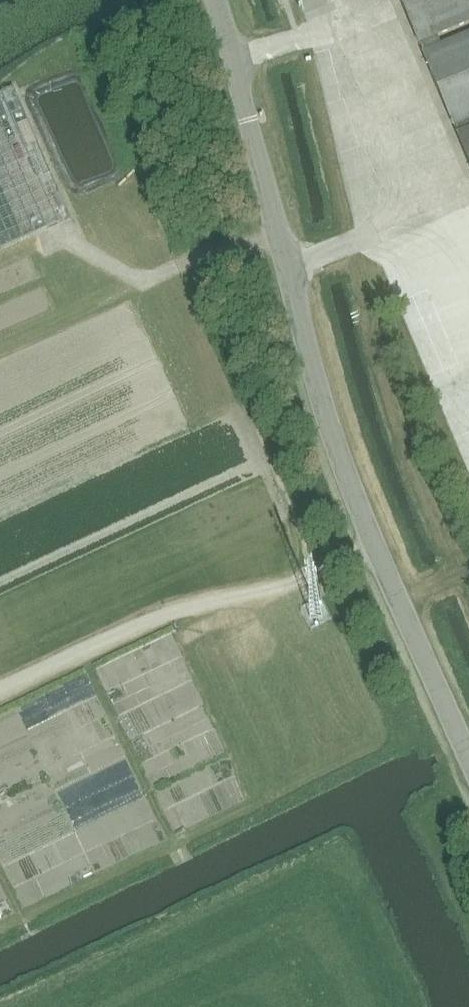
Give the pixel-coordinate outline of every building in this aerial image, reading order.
[(419,45),(468,24),(468,0),(401,0),(419,45)] [(421,44),(424,54),(423,54),(452,130),(454,129),(458,137),(456,138),(468,168),(468,35),(442,47),(438,37),(421,44)] [(70,220),(13,88),(0,94),(0,250),(70,220)] [(456,440),(462,461),(468,459),(468,436),(456,440)]
